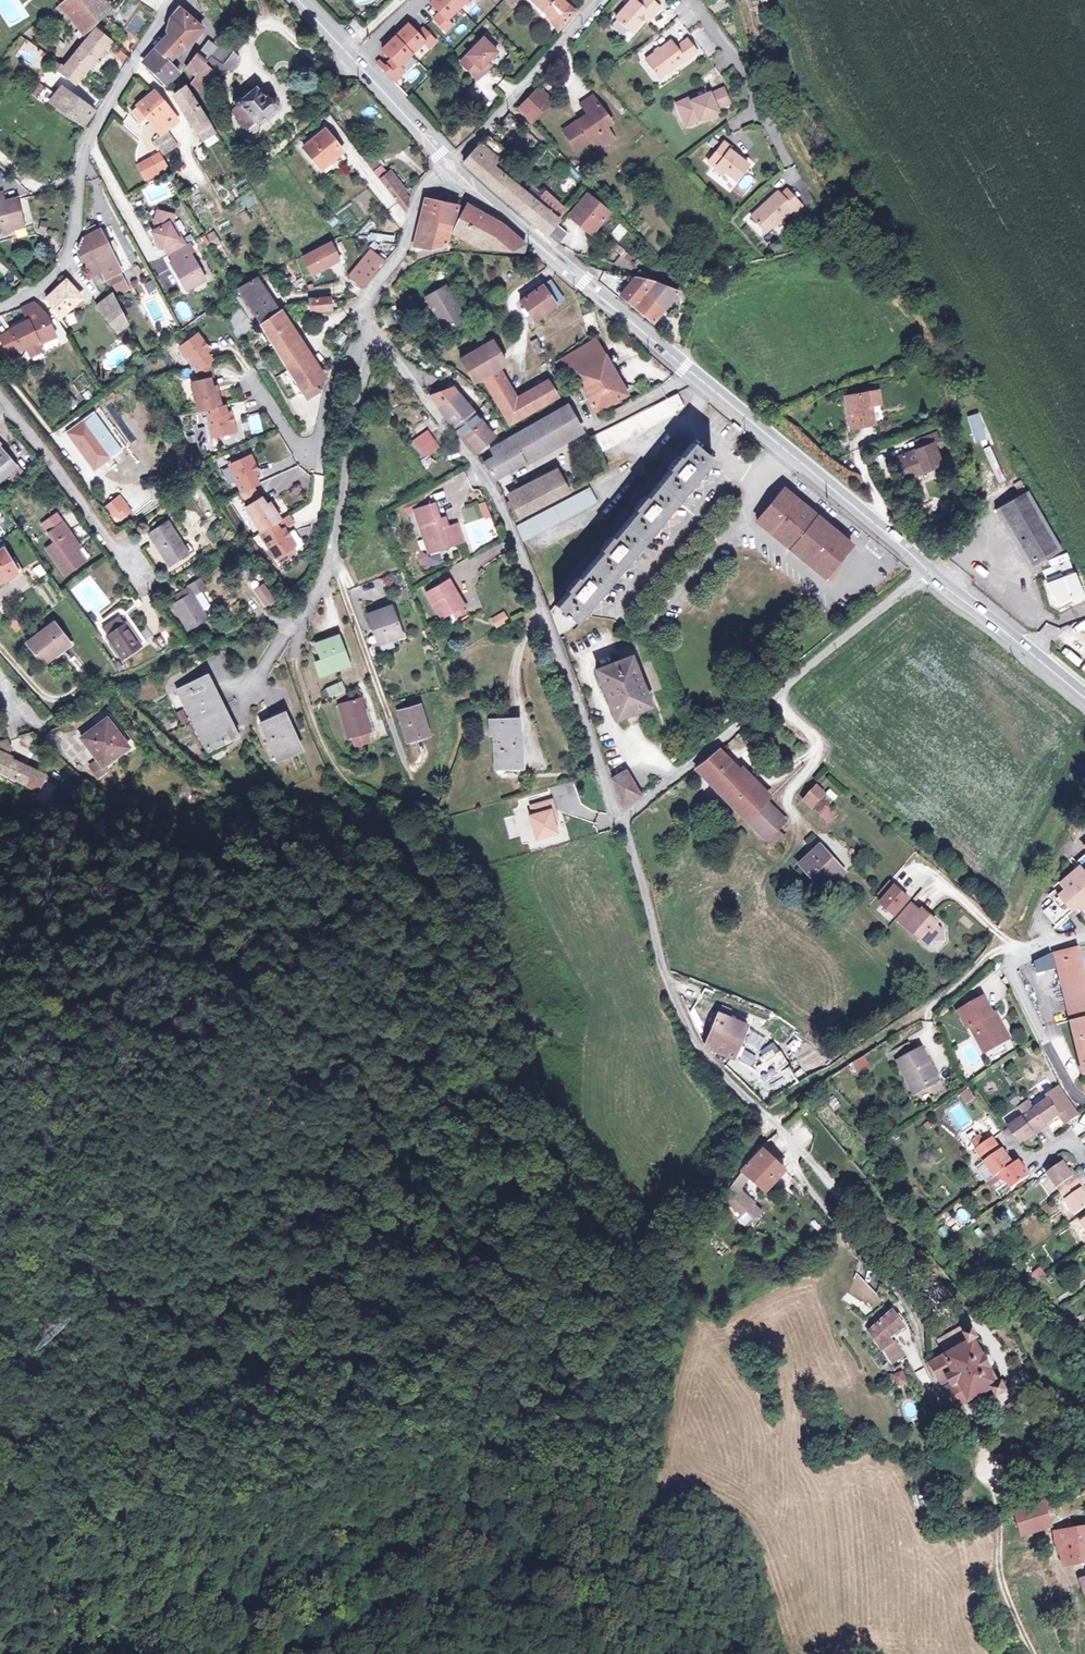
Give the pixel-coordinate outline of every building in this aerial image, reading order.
[(77,0),(65,0),(60,4),(85,36),(96,25),(77,0)] [(110,10),(103,0),(77,0),(96,25),(110,10)] [(447,30),(456,22),(450,15),(460,7),(467,0),(436,0),(438,2),(442,7),(434,15),(447,30)] [(561,0),(529,0),(543,13),(557,32),(574,11),(561,0)] [(616,18),(633,33),(645,20),(650,14),(653,17),(661,7),(653,0),(641,0),(638,2),(635,0),(632,0),(616,18)] [(203,29),(179,8),(170,17),(166,33),(168,35),(155,50),(169,63),(185,46),(184,45),(190,39),(193,41),(200,35),(203,29)] [(650,14),(645,20),(648,22),(653,17),(650,14)] [(383,54),(376,60),(395,79),(403,71),(398,65),(410,54),(423,42),(429,48),(435,42),(421,26),(415,32),(410,27),(406,23),(385,42),(389,47),(394,52),(387,58),(383,54)] [(111,40),(96,28),(65,68),(62,66),(57,71),(75,85),(80,79),(84,82),(87,77),(84,75),(111,40)] [(466,56),(459,63),(476,80),(483,73),(479,69),(485,63),(496,53),(482,39),(465,56),(466,56)] [(672,40),(646,59),(660,78),(685,60),(686,61),(698,52),(689,39),(677,47),(672,40)] [(234,53),(221,44),(214,53),(207,63),(206,64),(214,73),(213,81),(220,82),(228,70),(232,70),(235,69),(237,66),(238,63),(239,61),(239,58),(237,56),(234,53)] [(207,63),(214,53),(205,45),(196,56),(207,63)] [(169,63),(155,50),(143,63),(166,85),(178,73),(169,63)] [(196,56),(187,68),(212,87),(213,81),(214,73),(206,64),(207,63),(196,56)] [(483,73),(489,67),(485,63),(479,69),(483,73)] [(95,110),(62,87),(56,95),(46,87),(36,99),(47,107),(50,103),(83,126),(95,110)] [(186,87),(176,94),(185,109),(182,112),(197,133),(210,125),(186,87)] [(235,106),(237,107),(231,112),(247,131),(255,124),(256,125),(277,108),(275,107),(276,106),(276,102),(273,98),(268,98),(267,96),(265,99),(256,87),(240,100),(238,99),(236,99),(234,101),(233,102),(234,105),(235,106)] [(540,89),(530,100),(541,111),(552,100),(540,89)] [(691,98),(677,104),(684,123),(698,117),(700,121),(718,114),(717,110),(730,104),(725,90),(711,96),(711,94),(697,100),(693,102),(691,98)] [(153,93),(137,107),(147,118),(162,135),(167,131),(178,122),(153,93)] [(606,116),(593,96),(582,103),(589,115),(587,116),(589,119),(581,124),(579,120),(564,130),(576,150),(591,140),(594,146),(611,135),(606,126),(601,119),(606,116)] [(541,111),(530,100),(520,111),(530,121),(541,111)] [(147,118),(137,107),(130,113),(140,124),(147,118)] [(611,123),(606,116),(601,119),(606,126),(611,123)] [(698,117),(684,123),(686,127),(700,121),(698,117)] [(215,133),(210,125),(197,133),(202,141),(215,133)] [(167,131),(162,135),(153,143),(161,157),(178,146),(167,131)] [(323,132),(303,149),(320,169),(332,159),(333,161),(343,153),(332,140),(330,141),(323,132)] [(614,139),(611,135),(594,146),(597,151),(614,139)] [(506,151),(488,136),(463,162),(501,194),(511,181),(494,166),(506,151)] [(732,150),(724,143),(709,162),(717,169),(718,167),(726,173),(736,181),(748,167),(730,152),(732,150)] [(335,163),(333,161),(332,159),(320,169),(323,173),(335,163)] [(150,161),(138,167),(146,183),(158,176),(150,161)] [(718,167),(717,169),(716,170),(723,176),(726,173),(718,167)] [(387,175),(382,168),(375,174),(407,216),(411,203),(389,174),(387,175)] [(511,181),(501,194),(548,235),(549,233),(557,223),(559,220),(552,213),(537,201),(511,181)] [(778,192),(751,217),(765,233),(772,227),(773,228),(793,211),(795,213),(802,207),(787,190),(781,195),(778,192)] [(545,192),(537,201),(552,213),(560,204),(545,192)] [(0,194),(0,224),(2,233),(14,230),(14,228),(23,225),(17,200),(5,203),(3,193),(0,194)] [(609,212),(587,194),(569,216),(591,234),(609,212)] [(458,206),(425,200),(414,246),(431,247),(432,249),(445,246),(447,246),(458,206)] [(503,227),(467,206),(453,234),(481,249),(490,249),(503,227)] [(172,216),(158,211),(154,224),(158,230),(152,234),(162,250),(165,249),(169,256),(186,246),(182,238),(178,240),(169,224),(172,216)] [(175,217),(172,216),(169,224),(178,240),(182,238),(173,222),(175,217)] [(557,223),(549,233),(558,240),(566,231),(557,223)] [(609,235),(619,242),(627,230),(618,223),(609,235)] [(524,246),(503,227),(490,249),(523,252),(524,246)] [(89,228),(83,231),(83,238),(82,244),(80,248),(78,253),(91,279),(102,273),(114,295),(128,286),(121,273),(121,272),(99,230),(92,234),(89,228)] [(369,233),(369,241),(393,243),(394,235),(369,233)] [(214,235),(208,238),(214,249),(220,245),(214,235)] [(330,244),(303,258),(312,275),(339,260),(330,244)] [(186,246),(169,256),(173,264),(190,254),(193,252),(189,245),(186,246)] [(621,249),(614,262),(626,269),(634,256),(621,249)] [(190,254),(173,264),(171,265),(186,293),(205,282),(190,254)] [(377,256),(356,282),(363,288),(384,262),(377,256)] [(611,287),(616,277),(604,271),(599,281),(611,287)] [(620,296),(637,310),(651,293),(658,284),(634,279),(620,296)] [(143,285),(148,293),(155,289),(150,280),(143,285)] [(257,280),(239,291),(260,325),(279,313),(257,280)] [(551,280),(520,302),(533,322),(565,301),(551,280)] [(67,282),(46,301),(58,320),(76,303),(82,298),(67,282)] [(658,284),(651,293),(667,307),(678,292),(658,284)] [(456,305),(445,287),(425,299),(444,332),(461,322),(452,307),(456,305)] [(651,293),(637,310),(654,323),(667,307),(651,293)] [(128,323),(114,297),(99,308),(118,332),(128,323)] [(331,299),(310,301),(311,312),(332,311),(331,299)] [(190,314),(184,301),(177,304),(183,317),(190,314)] [(45,313),(34,302),(21,309),(27,322),(10,330),(11,332),(0,337),(8,354),(19,349),(19,350),(27,347),(38,341),(39,344),(50,338),(52,343),(58,340),(45,313)] [(78,305),(76,303),(58,320),(59,322),(78,305)] [(465,320),(456,305),(452,307),(461,322),(465,320)] [(396,325),(389,312),(378,319),(385,332),(396,325)] [(279,313),(260,325),(265,334),(267,338),(287,326),(279,313)] [(267,338),(280,357),(299,344),(287,326),(267,338)] [(340,346),(347,336),(340,331),(333,342),(340,346)] [(198,335),(179,348),(192,366),(197,372),(208,363),(212,361),(208,357),(206,354),(203,349),(206,347),(198,335)] [(535,353),(543,350),(538,338),(530,341),(535,353)] [(595,340),(557,362),(565,380),(575,375),(595,412),(626,395),(595,340)] [(38,341),(27,347),(31,356),(42,351),(39,344),(38,341)] [(491,341),(460,360),(474,384),(482,379),(509,425),(557,398),(547,381),(515,399),(498,369),(505,365),(491,341)] [(282,360),(291,374),(311,362),(299,344),(280,357),(282,360)] [(311,362),(291,374),(293,377),(302,391),(308,388),(313,395),(318,392),(313,384),(321,379),(311,362)] [(210,371),(208,363),(197,372),(198,377),(199,381),(208,379),(211,378),(210,371)] [(542,372),(517,386),(505,365),(498,369),(515,399),(547,381),(542,372)] [(209,383),(208,379),(199,381),(190,383),(197,411),(205,409),(219,406),(215,392),(211,393),(210,388),(209,383)] [(683,402),(694,397),(688,386),(677,392),(683,402)] [(308,388),(302,391),(307,399),(313,395),(308,388)] [(450,391),(430,397),(439,409),(457,397),(450,391)] [(878,391),(845,396),(850,428),(873,424),(871,405),(880,404),(878,391)] [(593,438),(601,454),(676,415),(674,412),(684,407),(678,395),(593,438)] [(467,405),(457,397),(439,409),(454,428),(474,413),(467,405)] [(219,406),(205,409),(212,438),(234,432),(230,418),(226,419),(225,414),(224,410),(223,405),(219,406)] [(566,407),(491,450),(495,458),(484,464),(494,481),(580,432),(566,407)] [(483,424),(474,413),(454,428),(463,440),(483,424)] [(973,445),(986,443),(981,413),(968,415),(973,445)] [(251,434),(262,432),(258,415),(247,417),(251,434)] [(112,457),(86,421),(68,434),(94,470),(112,457)] [(745,427),(737,422),(734,426),(742,431),(745,427)] [(494,437),(483,424),(463,440),(468,446),(473,441),(480,449),(494,437)] [(197,447),(208,446),(205,427),(194,429),(197,447)] [(428,432),(414,441),(425,457),(438,448),(428,432)] [(920,449),(898,457),(902,470),(913,465),(917,476),(926,473),(925,472),(942,465),(934,445),(941,443),(937,433),(917,441),(920,449)] [(473,441),(468,446),(472,452),(474,454),(480,449),(473,441)] [(566,593),(549,614),(558,636),(568,630),(574,623),(575,624),(627,562),(663,521),(696,479),(712,461),(692,444),(680,458),(677,456),(666,470),(668,472),(645,499),(643,497),(631,511),(633,513),(612,540),(609,538),(599,550),(601,552),(578,579),(576,577),(564,591),(566,593)] [(16,468),(0,449),(0,482),(16,468)] [(249,455),(229,464),(240,490),(252,485),(257,483),(254,475),(251,470),(255,468),(254,466),(249,455)] [(913,465),(902,470),(906,480),(917,476),(913,465)] [(559,474),(510,500),(519,518),(568,493),(559,474)] [(260,496),(252,485),(240,490),(249,504),(260,496)] [(590,488),(515,528),(521,544),(597,503),(590,488)] [(757,519),(755,521),(771,534),(797,502),(782,490),(775,498),(769,505),(757,519)] [(1027,491),(995,509),(1028,569),(1060,550),(1027,491)] [(104,505),(115,523),(132,512),(121,494),(104,505)] [(261,496),(260,496),(249,504),(245,506),(261,530),(275,521),(280,518),(272,506),(268,508),(265,504),(261,496)] [(519,518),(510,500),(505,503),(512,522),(519,518)] [(478,503),(483,519),(490,517),(485,501),(478,503)] [(808,511),(797,502),(771,534),(825,578),(851,547),(830,530),(819,544),(796,525),(808,511)] [(432,504),(413,511),(419,528),(426,526),(430,538),(435,537),(438,546),(446,544),(452,542),(453,545),(463,542),(456,524),(447,527),(444,518),(438,520),(432,504)] [(830,530),(808,511),(796,525),(819,544),(830,530)] [(168,521),(148,534),(170,568),(190,555),(185,548),(168,521)] [(275,521),(261,530),(259,531),(275,556),(294,543),(286,531),(283,533),(280,529),(277,525),(275,521)] [(71,534),(64,523),(49,534),(55,544),(46,550),(64,576),(85,562),(77,551),(67,537),(71,534)] [(303,537),(312,533),(308,525),(299,529),(303,537)] [(426,526),(419,528),(428,550),(438,546),(435,537),(430,538),(426,526)] [(81,548),(71,534),(67,537),(77,551),(81,548)] [(34,536),(27,541),(36,553),(42,549),(34,536)] [(189,546),(185,548),(190,555),(193,553),(189,546)] [(17,573),(3,550),(0,552),(0,583),(17,573)] [(415,554),(421,570),(432,566),(425,550),(415,554)] [(1068,561),(1043,571),(1047,579),(1043,581),(1050,606),(1057,610),(1066,607),(1064,603),(1082,597),(1068,561)] [(38,579),(46,574),(40,564),(32,569),(38,579)] [(206,590),(200,580),(188,587),(189,589),(192,593),(180,600),(172,605),(189,632),(209,620),(204,612),(195,597),(202,593),(206,590)] [(467,610),(448,580),(426,593),(441,619),(453,612),(456,617),(467,610)] [(254,589),(263,607),(274,602),(265,583),(254,589)] [(189,589),(177,596),(180,600),(192,593),(189,589)] [(211,606),(202,593),(195,597),(204,612),(210,608),(211,606)] [(391,607),(367,616),(377,645),(401,637),(391,607)] [(490,619),(496,628),(509,620),(503,610),(490,619)] [(119,616),(101,628),(106,635),(105,636),(122,661),(142,648),(125,623),(124,624),(119,616)] [(130,619),(125,623),(142,648),(148,644),(130,619)] [(1068,633),(1084,625),(1082,620),(1065,627),(1068,633)] [(54,623),(27,644),(43,665),(59,654),(56,650),(67,640),(54,623)] [(312,643),(319,662),(322,661),(316,646),(337,637),(335,634),(312,643)] [(337,637),(316,646),(322,661),(319,662),(315,663),(321,676),(349,666),(338,637),(337,637)] [(70,645),(67,640),(56,650),(59,654),(70,645)] [(622,661),(596,671),(615,719),(650,707),(631,657),(622,661)] [(221,706),(207,677),(179,691),(193,720),(221,706)] [(341,682),(325,690),(328,698),(344,690),(341,682)] [(176,694),(168,697),(175,714),(183,711),(176,694)] [(360,699),(338,706),(349,739),(352,738),(355,747),(369,743),(366,733),(371,732),(368,723),(364,709),(360,699)] [(237,737),(221,706),(193,720),(209,751),(237,737)] [(420,706),(398,712),(406,742),(429,736),(420,706)] [(280,714),(260,724),(277,762),(300,751),(290,729),(288,730),(280,714)] [(129,747),(107,718),(81,738),(98,760),(90,767),(99,778),(107,772),(103,767),(129,747)] [(519,719),(489,721),(489,736),(493,736),(494,769),(521,768),(519,719)] [(751,737),(744,731),(736,737),(744,744),(751,737)] [(0,741),(0,771),(38,791),(34,799),(49,806),(58,786),(44,779),(45,776),(7,757),(11,748),(7,740),(0,741)] [(767,801),(718,751),(696,770),(746,822),(763,805),(767,801)] [(625,771),(612,779),(623,809),(640,796),(625,771)] [(803,801),(813,810),(827,795),(818,786),(803,801)] [(834,802),(827,795),(813,810),(820,817),(834,802)] [(552,800),(530,806),(533,815),(529,816),(536,840),(558,834),(553,820),(551,811),(555,809),(552,800)] [(769,811),(763,805),(746,822),(774,849),(783,840),(775,832),(783,825),(769,811)] [(504,818),(509,838),(518,835),(514,816),(504,818)] [(844,873),(820,848),(801,866),(824,891),(844,873)] [(1077,863),(1081,869),(1050,897),(1055,903),(1044,912),(1056,926),(1073,912),(1070,909),(1076,904),(1079,907),(1084,914),(1084,913),(1084,856),(1077,863)] [(875,895),(892,912),(905,899),(889,884),(888,882),(875,895)] [(915,906),(912,903),(898,918),(928,946),(933,941),(942,940),(942,931),(935,924),(937,922),(923,909),(920,911),(915,906)] [(1055,954),(1058,969),(1069,1018),(1084,1014),(1084,972),(1084,968),(1080,948),(1055,954)] [(1049,955),(1033,959),(1037,974),(1052,970),(1049,955)] [(986,997),(960,1010),(968,1026),(972,1026),(983,1048),(993,1043),(997,1046),(1009,1040),(988,1001),(986,997)] [(747,1025),(718,1013),(705,1047),(734,1059),(740,1044),(747,1025)] [(1069,1018),(1082,1074),(1084,1073),(1084,1014),(1069,1018)] [(910,1042),(887,1054),(892,1065),(899,1061),(915,1092),(940,1079),(923,1049),(916,1052),(913,1047),(910,1042)] [(993,1043),(983,1048),(986,1052),(997,1046),(993,1043)] [(745,1046),(740,1044),(734,1059),(738,1061),(745,1046)] [(745,1048),(741,1059),(750,1062),(753,1051),(745,1048)] [(771,1050),(759,1059),(762,1063),(756,1067),(765,1082),(790,1066),(780,1051),(775,1055),(771,1050)] [(866,1057),(850,1063),(856,1077),(872,1070),(866,1057)] [(918,1095),(920,1101),(944,1090),(941,1084),(918,1095)] [(1035,1108),(1030,1112),(1043,1131),(1049,1127),(1047,1124),(1054,1119),(1060,1115),(1066,1123),(1078,1115),(1058,1086),(1046,1095),(1048,1098),(1035,1108)] [(965,1104),(975,1100),(970,1089),(960,1093),(965,1104)] [(1029,1100),(1024,1104),(1030,1112),(1035,1108),(1029,1100)] [(1025,1115),(1030,1112),(1024,1104),(1019,1107),(1025,1115)] [(1043,1131),(1030,1112),(1025,1115),(1009,1126),(1020,1143),(1028,1137),(1034,1133),(1037,1135),(1043,1131)] [(1070,1121),(1078,1136),(1084,1132),(1084,1113),(1070,1121)] [(973,1148),(984,1143),(979,1135),(969,1140),(973,1148)] [(1001,1149),(994,1138),(977,1149),(985,1160),(984,1161),(995,1177),(1002,1172),(1015,1163),(1004,1148),(1001,1149)] [(884,1146),(893,1158),(900,1152),(891,1141),(884,1146)] [(784,1166),(761,1144),(747,1162),(731,1182),(723,1193),(741,1206),(748,1212),(754,1204),(756,1202),(742,1192),(741,1186),(750,1176),(766,1189),(784,1166)] [(1020,1160),(1015,1163),(1002,1172),(1013,1189),(1031,1175),(1020,1160)] [(1064,1161),(1048,1172),(1062,1193),(1081,1180),(1077,1174),(1074,1176),(1070,1170),(1064,1161)] [(1081,1180),(1062,1193),(1077,1215),(1084,1209),(1084,1192),(1082,1188),(1084,1186),(1081,1180)] [(741,1206),(723,1193),(720,1198),(736,1212),(741,1206)] [(763,1210),(754,1204),(748,1212),(741,1206),(736,1212),(742,1216),(740,1219),(750,1227),(763,1210)] [(963,1207),(955,1212),(963,1224),(971,1219),(963,1207)] [(872,1287),(855,1266),(841,1296),(859,1310),(874,1292),(872,1287)] [(899,1324),(888,1307),(863,1326),(873,1343),(883,1360),(901,1351),(892,1337),(889,1338),(886,1333),(899,1324)] [(963,1326),(937,1340),(945,1355),(930,1363),(956,1409),(993,1389),(998,1397),(1009,1391),(1004,1382),(1000,1383),(976,1339),(980,1337),(974,1328),(966,1332),(963,1326)] [(905,1371),(890,1374),(892,1388),(907,1385),(905,1371)] [(1052,1501),(1018,1512),(1025,1535),(1052,1527),(1047,1512),(1055,1509),(1052,1501)] [(1056,1531),(1058,1541),(1067,1564),(1084,1561),(1084,1527),(1056,1531)]
